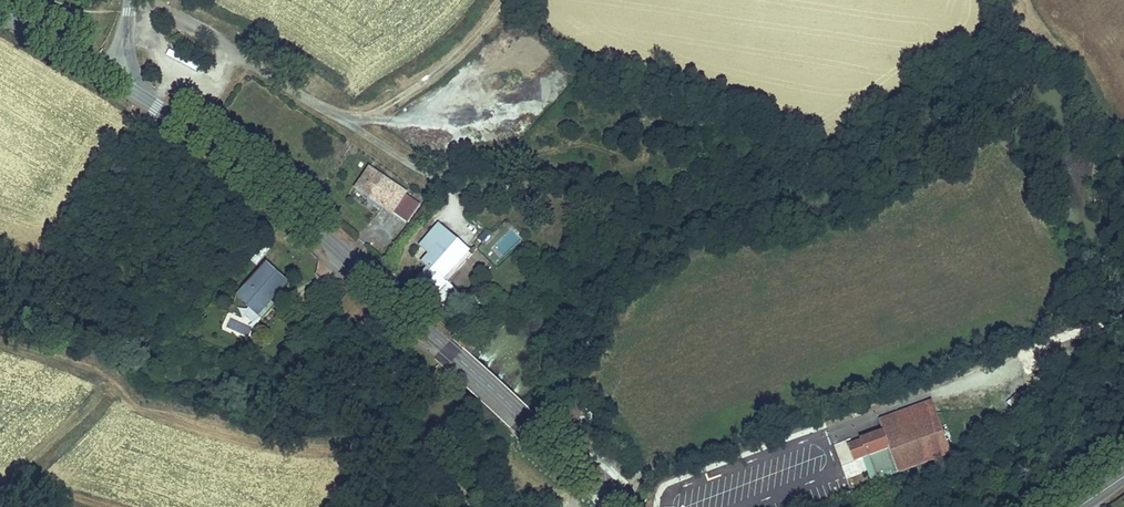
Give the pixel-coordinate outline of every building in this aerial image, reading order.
[(372,169),(357,189),(386,212),(402,192),(372,169)] [(438,233),(469,263),(477,255),(448,224),(438,233)] [(434,297),(469,263),(438,233),(428,242),(438,253),(428,263),(432,267),(418,280),(434,297)] [(263,266),(235,299),(259,321),(271,307),(268,305),(284,286),(263,266)] [(882,432),(888,449),(896,471),(953,454),(931,398),(877,417),(882,432)] [(882,432),(862,439),(862,440),(848,445),(855,461),(867,456),(868,457),(881,452),(888,449),(882,432)] [(880,478),(870,482),(872,489),(883,485),(880,478)] [(858,486),(852,488),(854,495),(860,492),(858,486)]
